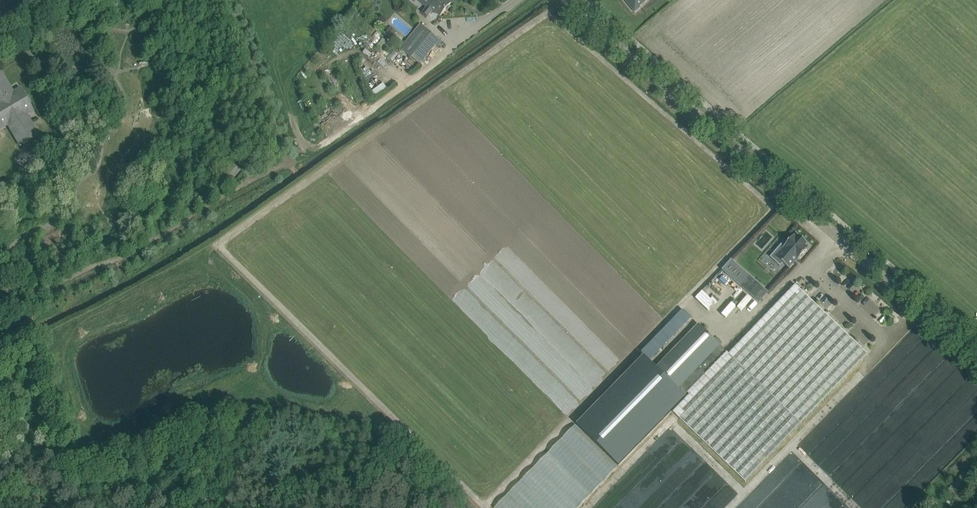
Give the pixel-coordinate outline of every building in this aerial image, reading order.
[(427,6),(423,11),(427,17),(433,11),(440,17),(451,3),(447,0),(424,0),(421,3),(427,6)] [(634,12),(641,7),(640,6),(646,0),(625,0),(634,12)] [(421,24),(401,49),(419,64),(437,43),(440,46),(443,42),(440,40),(421,24)] [(391,40),(397,32),(390,26),(384,34),(391,40)] [(391,50),(394,48),(387,42),(385,44),(391,50)] [(0,129),(4,127),(8,125),(20,146),(39,135),(31,122),(26,114),(33,110),(21,88),(13,92),(1,71),(0,71),(0,129)] [(376,98),(387,89),(383,84),(372,92),(376,98)] [(230,161),(218,174),(224,179),(235,165),(230,161)] [(807,243),(800,236),(798,238),(794,235),(784,247),(782,245),(781,245),(771,256),(772,257),(781,265),(783,263),(789,268),(795,261),(794,261),(796,258),(798,260),(809,248),(805,245),(807,243)] [(745,271),(736,281),(751,294),(759,284),(754,279),(745,271)] [(657,368),(663,374),(685,396),(688,393),(689,395),(686,399),(673,413),(745,482),(867,355),(795,285),(728,355),(727,353),(727,352),(700,325),(657,368)] [(643,355),(576,424),(618,465),(685,396),(663,374),(657,368),(643,355)] [(494,507),(576,507),(618,465),(576,424),(493,507),(494,507)]
